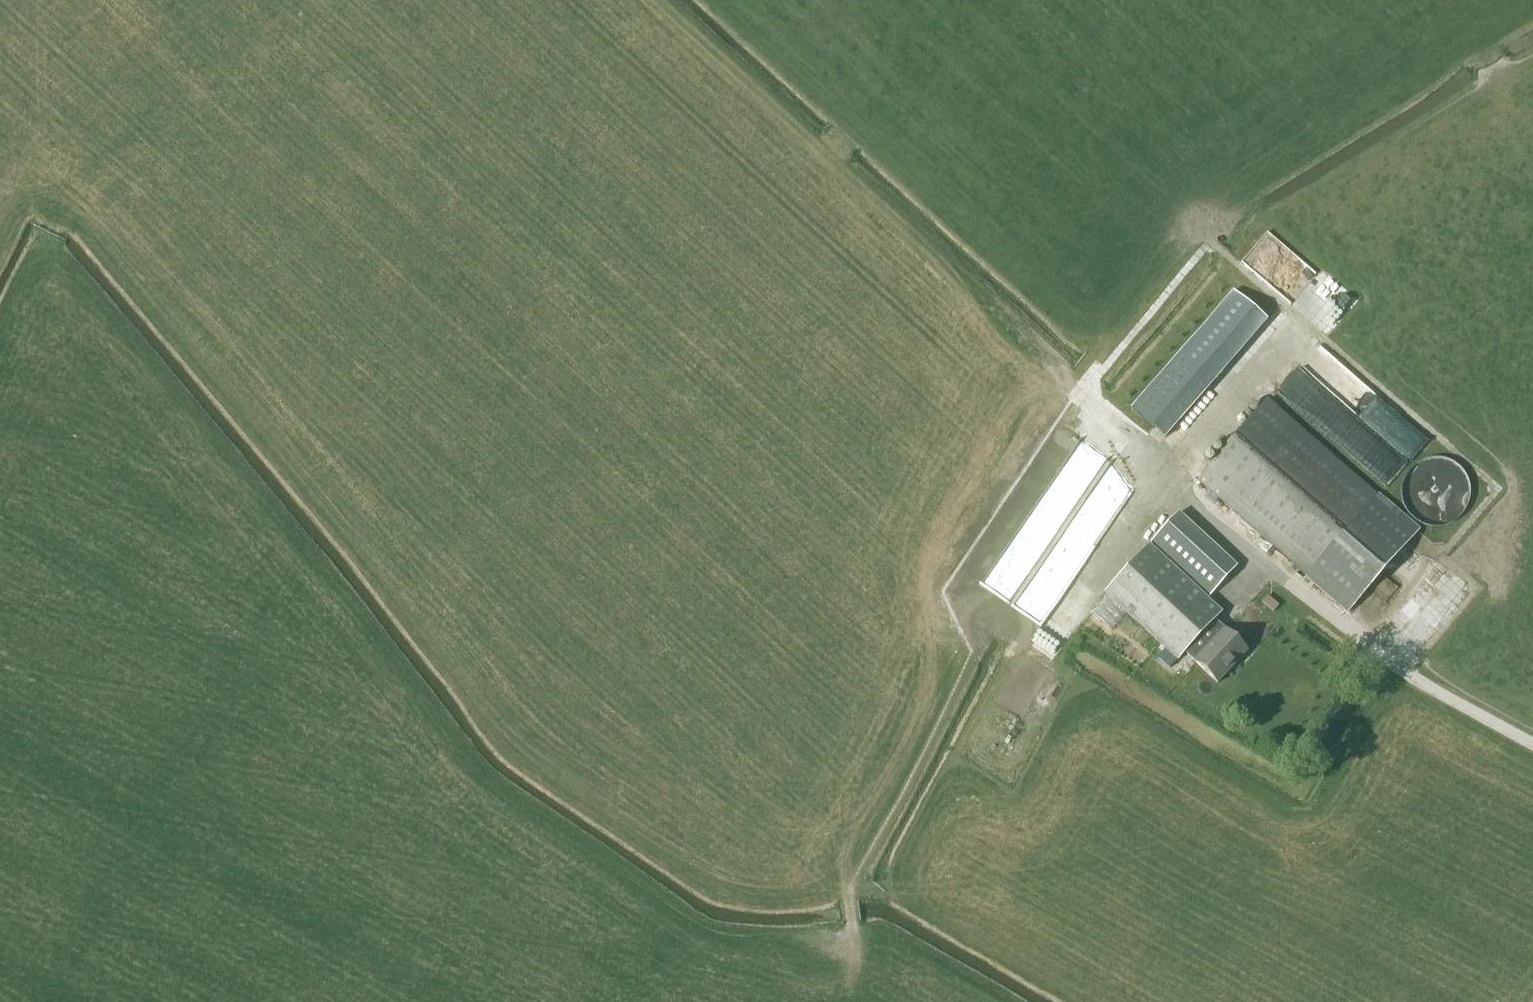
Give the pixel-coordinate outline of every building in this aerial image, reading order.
[(1329,363),(1328,344),(1306,344),(1307,367),(1322,367),(1322,363),(1329,363)] [(1165,438),(1215,380),(1181,350),(1130,408),(1165,438)] [(1419,529),(1267,398),(1197,480),(1307,575),(1305,577),(1347,613),(1419,529)] [(1414,522),(1464,519),(1461,462),(1436,463),(1437,473),(1412,475),(1414,522)] [(1178,660),(1198,639),(1206,648),(1194,661),(1217,683),(1248,651),(1215,621),(1222,613),(1149,544),(1105,590),(1178,660)]
